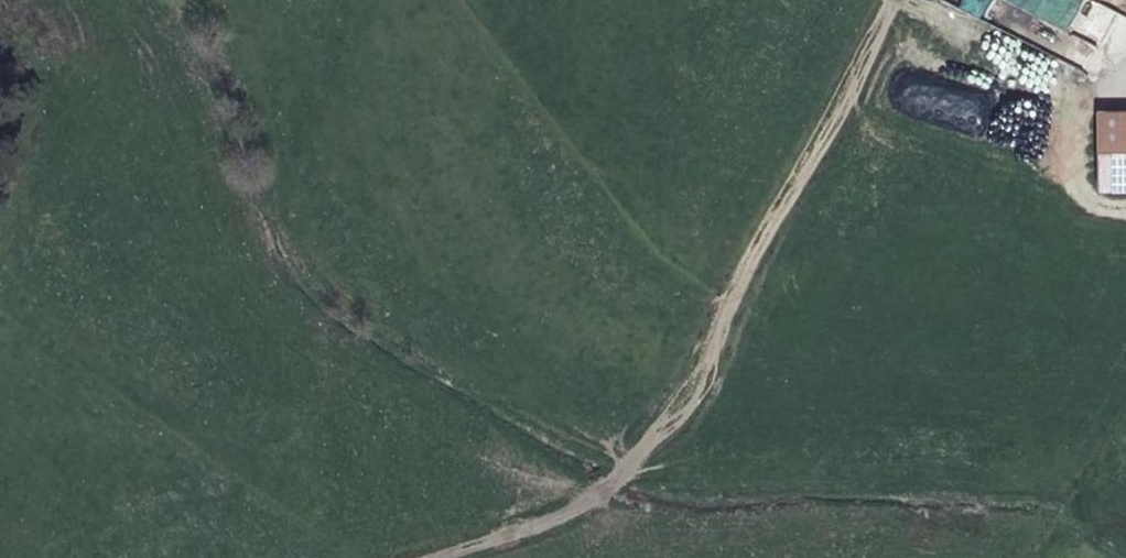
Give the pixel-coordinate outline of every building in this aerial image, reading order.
[(967,9),(985,17),(992,0),(971,0),(967,9)] [(1097,109),(1098,192),(1125,191),(1125,108),(1097,109)]
